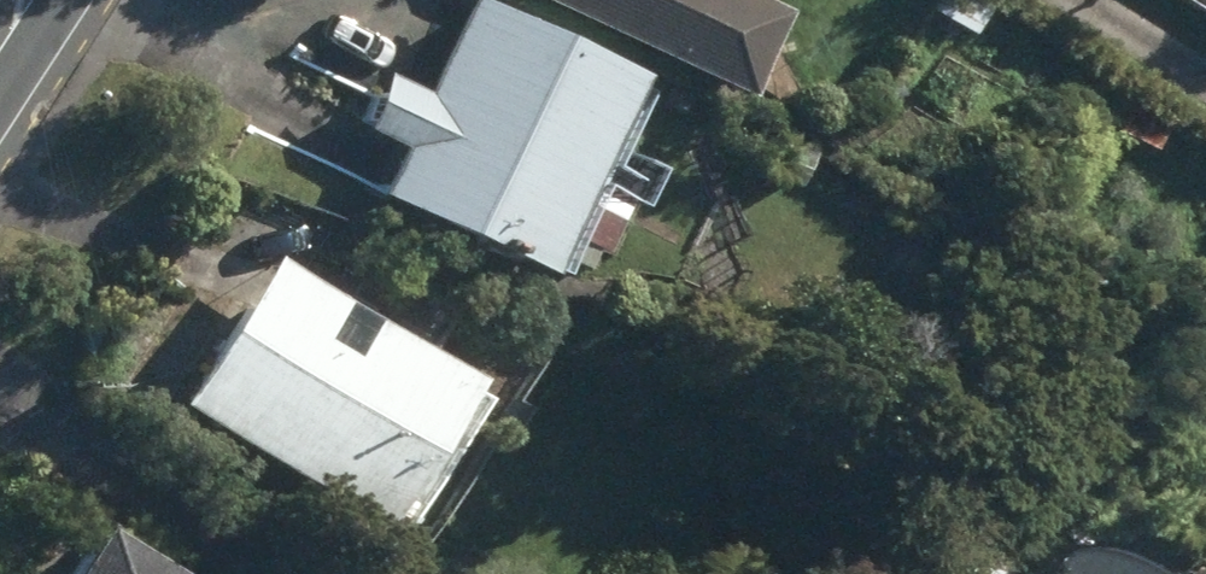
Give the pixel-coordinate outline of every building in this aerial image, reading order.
[(504,272),(604,75),(456,0),(450,0),(401,95),(360,73),(333,124),(374,145),(349,192),(504,272)] [(704,93),(744,12),(720,0),(517,0),(704,93)] [(956,33),(975,3),(970,0),(921,0),(916,7),(956,33)] [(1106,132),(1137,150),(1154,122),(1121,105),(1106,132)] [(565,241),(589,253),(615,202),(591,190),(565,241)] [(341,511),(362,525),(446,401),(424,387),(431,376),(257,259),(157,407),(332,524),(341,511)] [(72,530),(43,573),(137,573),(72,530)]
